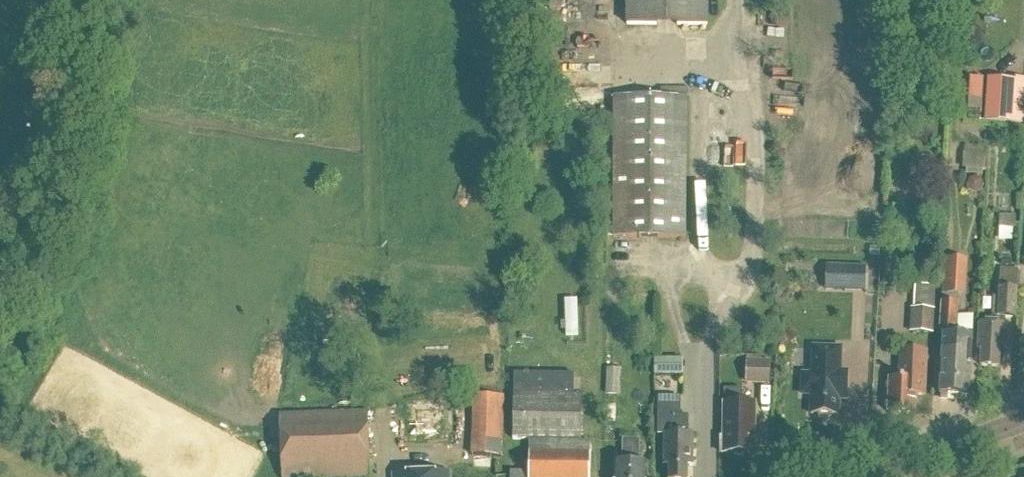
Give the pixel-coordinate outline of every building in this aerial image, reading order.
[(627,26),(707,27),(708,0),(627,0),(627,26)] [(1015,82),(988,80),(985,123),(1012,125),(1015,82)] [(614,99),(614,239),(686,240),(687,99),(614,99)] [(962,154),(962,173),(985,174),(985,154),(962,154)] [(944,259),(942,296),(965,298),(968,261),(944,259)] [(862,291),(862,265),(820,265),(820,291),(862,291)] [(980,324),(978,351),(982,351),(981,368),(999,368),(1000,346),(1004,347),(1006,325),(1005,325),(1005,319),(1016,320),(1018,271),(1001,270),(1000,285),(998,318),(992,318),(992,324),(980,324)] [(934,336),(936,287),(915,286),(913,310),(911,310),(910,335),(934,336)] [(577,300),(563,300),(564,336),(579,335),(577,300)] [(969,398),(972,338),(956,337),(958,305),(942,304),(940,337),(943,338),(940,396),(969,398)] [(819,416),(819,419),(825,422),(831,420),(831,417),(838,417),(839,401),(847,401),(848,374),(840,374),(841,350),(814,349),(813,376),(803,376),(802,396),(812,396),(811,416),(819,416)] [(889,380),(888,414),(914,416),(915,396),(925,397),(928,353),(901,352),(900,381),(889,380)] [(684,361),(656,361),(656,378),(684,378),(684,361)] [(746,362),(746,382),(770,383),(771,363),(746,362)] [(620,398),(621,371),(607,370),(606,397),(620,398)] [(513,375),(513,441),(529,441),(529,474),(510,474),(510,476),(590,476),(590,455),(589,455),(590,443),(581,443),(582,398),(574,398),(574,376),(513,375)] [(723,440),(721,440),(721,455),(748,455),(748,440),(755,441),(756,405),(742,405),(742,390),(724,390),(723,440)] [(505,397),(473,396),(472,456),(473,456),(473,469),(494,469),(494,457),(503,457),(505,397)] [(664,436),(664,467),(669,467),(669,476),(688,476),(688,468),(693,468),(693,435),(688,435),(688,417),(680,417),(681,399),(658,399),(658,436),(664,436)] [(282,476),(370,476),(368,413),(280,416),(282,476)] [(640,441),(623,441),(622,464),(614,464),(614,476),(647,476),(647,465),(639,465),(640,441)]
